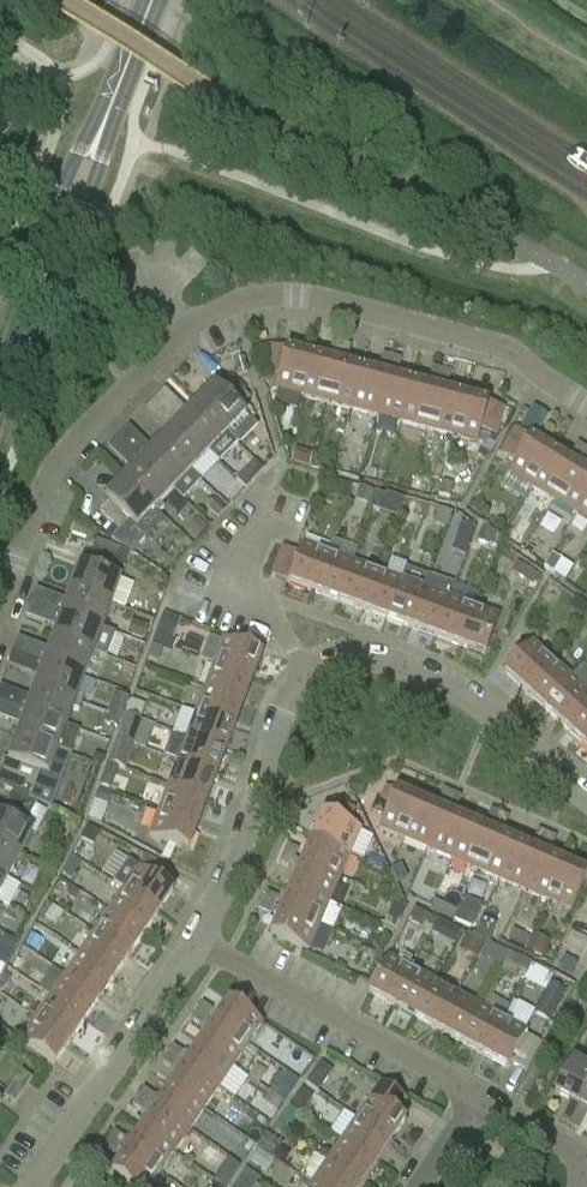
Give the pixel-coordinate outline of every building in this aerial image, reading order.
[(342,344),(333,341),(329,354),(339,356),(342,344)] [(339,356),(348,359),(352,346),(342,344),(339,356)] [(275,390),(300,397),(311,357),(269,346),(261,374),(278,378),(275,390)] [(388,370),(392,357),(383,355),(380,367),(388,370)] [(311,357),(300,397),(325,403),(336,363),(311,357)] [(392,357),(388,370),(398,372),(402,360),(392,357)] [(239,378),(249,375),(244,360),(235,363),(239,378)] [(361,370),(336,363),(325,403),(351,410),(361,370)] [(442,370),(433,368),(430,380),(439,382),(442,370)] [(376,417),(387,377),(361,370),(351,410),(376,417)] [(439,382),(449,385),(452,373),(442,370),(439,382)] [(387,377),(376,417),(401,423),(412,383),(387,377)] [(196,405),(237,445),(256,426),(247,417),(239,409),(245,403),(249,399),(230,380),(220,391),(214,386),(196,405)] [(437,390),(412,383),(401,423),(427,430),(437,390)] [(154,401),(219,464),(237,445),(196,405),(188,413),(164,390),(154,401)] [(462,397),(437,390),(427,430),(452,437),(462,397)] [(462,397),(452,437),(477,443),(480,432),(497,436),(504,408),(488,404),(488,403),(462,397)] [(218,464),(219,464),(154,401),(144,411),(168,434),(160,442),(201,482),(195,476),(200,471),(196,467),(208,454),(218,464)] [(247,417),(253,411),(245,403),(239,409),(247,417)] [(118,438),(183,501),(201,482),(160,442),(152,450),(128,427),(118,438)] [(531,487),(552,452),(530,438),(530,439),(516,430),(500,454),(515,463),(508,474),(531,487)] [(124,479),(155,509),(172,491),(183,501),(118,438),(108,448),(131,471),(124,479)] [(580,460),(586,449),(578,444),(572,455),(580,460)] [(493,450),(482,445),(477,455),(487,460),(493,450)] [(310,467),(313,454),(296,449),(292,462),(310,467)] [(553,501),(575,466),(552,452),(531,487),(553,501)] [(236,481),(246,490),(264,470),(254,462),(236,481)] [(553,501),(575,515),(586,496),(586,473),(575,466),(553,501)] [(455,474),(444,471),(436,501),(457,507),(462,488),(452,485),(455,474)] [(136,528),(155,509),(124,479),(105,499),(110,503),(100,514),(118,532),(119,533),(130,522),(136,528)] [(235,481),(228,489),(237,497),(244,489),(235,481)] [(351,488),(336,482),(331,495),(347,500),(351,488)] [(371,506),(375,495),(362,490),(358,501),(371,506)] [(385,497),(378,494),(372,509),(379,512),(385,497)] [(575,515),(586,522),(586,496),(575,515)] [(219,499),(208,511),(218,521),(229,509),(219,499)] [(478,518),(486,514),(479,501),(471,506),(478,518)] [(453,514),(439,509),(434,523),(448,528),(453,514)] [(197,518),(187,528),(197,537),(207,527),(197,518)] [(146,538),(136,528),(130,522),(119,533),(118,532),(110,540),(133,553),(146,538)] [(474,530),(460,525),(451,551),(465,556),(474,530)] [(483,530),(479,539),(493,544),(496,535),(483,530)] [(70,590),(117,608),(117,607),(124,610),(133,585),(120,580),(130,553),(122,550),(95,540),(86,568),(79,565),(70,590)] [(328,553),(303,544),(299,554),(281,547),(271,577),(314,592),(328,553)] [(328,553),(314,592),(338,601),(352,562),(328,553)] [(564,583),(573,569),(552,556),(544,568),(564,583)] [(352,562),(338,601),(362,610),(377,571),(352,562)] [(538,575),(517,563),(511,572),(532,585),(538,575)] [(377,571),(362,610),(387,619),(401,580),(377,571)] [(401,580),(387,619),(411,628),(425,589),(401,580)] [(425,589),(411,628),(435,637),(450,598),(425,589)] [(102,629),(108,612),(114,615),(117,608),(70,590),(66,601),(36,590),(31,603),(115,635),(116,634),(102,629)] [(450,598),(435,637),(460,646),(474,607),(450,598)] [(586,611),(586,608),(577,601),(571,608),(583,617),(586,611)] [(52,639),(99,656),(106,659),(115,635),(31,603),(25,618),(56,629),(52,639)] [(474,607),(460,646),(485,656),(499,617),(474,607)] [(165,647),(168,637),(173,639),(180,619),(165,614),(160,626),(153,643),(165,647)] [(149,628),(135,623),(130,637),(143,642),(149,628)] [(13,652),(84,678),(90,661),(96,663),(99,656),(52,639),(48,650),(18,638),(13,652)] [(213,666),(252,680),(262,655),(223,640),(213,666)] [(524,691),(552,660),(532,642),(504,673),(524,691)] [(34,688),(81,705),(83,698),(77,695),(84,678),(13,652),(7,666),(38,677),(34,688)] [(552,660),(524,691),(543,708),(571,677),(552,660)] [(204,690),(243,705),(252,680),(213,666),(204,690)] [(543,708),(562,726),(586,698),(586,692),(571,677),(543,708)] [(72,709),(78,711),(81,705),(34,688),(31,698),(0,687),(0,703),(80,732),(66,726),(72,709)] [(243,705),(204,690),(195,714),(234,729),(243,705)] [(562,726),(582,743),(586,737),(586,698),(562,726)] [(130,701),(124,715),(140,720),(145,707),(130,701)] [(57,751),(71,756),(80,732),(0,703),(0,718),(21,725),(16,736),(57,751)] [(110,715),(122,720),(125,711),(113,706),(110,715)] [(186,739),(225,753),(234,729),(195,714),(186,739)] [(122,720),(110,715),(106,725),(118,730),(122,720)] [(115,740),(118,741),(131,746),(133,738),(140,720),(124,715),(119,730),(118,733),(115,740)] [(57,751),(16,736),(7,761),(3,760),(0,769),(0,787),(12,793),(12,792),(48,808),(51,810),(71,756),(57,751)] [(177,763),(216,777),(225,753),(186,739),(177,763)] [(119,768),(126,770),(134,747),(131,746),(118,741),(110,765),(119,768)] [(92,764),(101,767),(104,758),(99,756),(94,758),(92,764)] [(168,787),(207,802),(216,777),(177,763),(168,787)] [(104,780),(113,784),(119,768),(110,765),(104,780)] [(367,791),(363,781),(350,787),(355,798),(356,800),(366,796),(367,791)] [(159,811),(197,826),(207,802),(168,787),(159,811)] [(404,840),(420,802),(395,791),(395,792),(386,788),(380,801),(389,805),(379,830),(404,840)] [(101,790),(97,801),(107,805),(111,793),(101,790)] [(447,805),(452,793),(444,790),(438,802),(447,805)] [(12,793),(7,803),(0,816),(0,846),(19,857),(32,833),(24,829),(30,816),(33,812),(43,817),(48,808),(12,792),(12,793)] [(452,793),(447,805),(457,809),(462,798),(452,793)] [(428,850),(444,812),(420,802),(404,840),(428,850)] [(312,839),(350,855),(361,831),(336,820),(340,811),(327,805),(323,814),(322,814),(312,839)] [(494,826),(500,813),(491,810),(486,822),(494,826)] [(197,826),(159,811),(149,837),(188,851),(197,826)] [(444,812),(428,850),(451,861),(468,822),(444,812)] [(500,813),(494,826),(505,830),(510,818),(500,813)] [(468,822),(451,861),(475,871),(492,833),(468,822)] [(94,848),(101,835),(87,828),(80,840),(94,848)] [(542,846),(547,834),(539,831),(534,843),(542,846)] [(492,833),(475,871),(499,881),(515,843),(492,833)] [(547,834),(542,846),(552,850),(557,838),(547,834)] [(301,862),(339,879),(350,855),(312,839),(301,862)] [(515,843),(499,881),(523,891),(539,853),(515,843)] [(7,880),(19,857),(0,846),(0,876),(7,880)] [(283,855),(294,859),(298,851),(287,846),(283,855)] [(539,853),(523,891),(547,901),(563,863),(539,853)] [(294,859),(283,855),(279,864),(290,869),(294,859)] [(63,874),(72,880),(82,863),(72,856),(63,874)] [(145,856),(138,867),(156,879),(163,869),(145,856)] [(173,892),(138,868),(128,861),(113,884),(123,891),(157,914),(173,892)] [(291,886),(329,903),(339,879),(301,862),(291,886)] [(547,901),(571,912),(582,887),(586,890),(586,873),(563,863),(547,901)] [(401,870),(391,874),(398,888),(407,884),(401,870)] [(7,880),(0,876),(0,904),(8,909),(19,887),(7,880)] [(280,910),(319,927),(329,903),(291,886),(280,910)] [(74,889),(68,898),(75,903),(81,894),(74,889)] [(108,912),(143,936),(157,914),(123,891),(108,912)] [(263,902),(274,907),(278,898),(267,893),(263,902)] [(471,929),(481,906),(465,899),(455,921),(471,929)] [(274,907),(263,902),(259,911),(270,916),(274,907)] [(393,904),(388,916),(401,922),(403,919),(407,910),(393,904)] [(48,905),(41,916),(57,925),(63,913),(48,905)] [(416,909),(409,921),(421,927),(427,915),(416,909)] [(270,935),(308,951),(319,927),(280,910),(270,935)] [(143,936),(108,912),(94,934),(128,957),(143,936)] [(462,933),(439,920),(432,934),(454,946),(462,933)] [(485,920),(479,933),(481,934),(482,934),(491,938),(497,926),(485,920)] [(523,950),(528,939),(513,932),(508,943),(523,950)] [(79,955),(113,978),(128,957),(94,934),(79,955)] [(485,944),(468,934),(462,944),(480,954),(485,944)] [(544,958),(551,943),(535,935),(528,951),(544,958)] [(40,941),(30,936),(25,947),(35,952),(40,941)] [(508,955),(498,949),(491,961),(502,967),(508,955)] [(524,961),(509,954),(504,965),(519,972),(524,961)] [(64,976),(99,1000),(113,978),(79,955),(64,976)] [(392,1006),(412,970),(388,957),(368,994),(392,1006)] [(37,989),(84,1021),(99,1000),(64,976),(64,977),(52,968),(37,989)] [(412,970),(392,1006),(415,1019),(435,982),(412,970)] [(435,982),(415,1019),(438,1031),(457,994),(435,982)] [(549,984),(533,1013),(550,1022),(565,992),(549,984)] [(84,1021),(37,989),(23,1010),(35,1019),(70,1043),(84,1021)] [(457,994),(438,1031),(460,1043),(480,1007),(457,994)] [(505,999),(496,1015),(480,1007),(460,1043),(483,1056),(503,1019),(512,1002),(505,999)] [(213,1023),(247,1047),(262,1024),(228,1001),(213,1023)] [(197,1012),(207,1019),(213,1011),(202,1004),(197,1012)] [(207,1019),(197,1012),(191,1020),(202,1026),(207,1019)] [(70,1043),(35,1019),(20,1041),(54,1065),(70,1043)] [(503,1019),(483,1056),(507,1069),(527,1032),(503,1019)] [(198,1045),(233,1068),(247,1047),(213,1023),(198,1045)] [(184,1066),(218,1089),(233,1068),(198,1045),(184,1066)] [(167,1055),(178,1062),(183,1054),(173,1047),(167,1055)] [(554,1094),(571,1103),(579,1107),(586,1093),(586,1061),(575,1054),(554,1094)] [(178,1062),(167,1055),(162,1063),(173,1069),(178,1062)] [(169,1087),(203,1111),(218,1089),(184,1066),(169,1087)] [(15,1105),(32,1079),(21,1072),(4,1098),(15,1105)] [(275,1089),(272,1094),(285,1103),(286,1101),(299,1082),(285,1073),(282,1077),(275,1089)] [(380,1084),(371,1098),(355,1120),(390,1144),(405,1121),(397,1116),(406,1102),(380,1084)] [(155,1109),(189,1132),(203,1111),(169,1087),(155,1109)] [(303,1112),(314,1097),(302,1089),(292,1104),(303,1112)] [(138,1098),(149,1105),(154,1097),(144,1090),(138,1098)] [(149,1105),(138,1098),(133,1106),(143,1112),(149,1105)] [(300,1113),(289,1106),(275,1127),(285,1134),(300,1113)] [(562,1120),(570,1125),(577,1112),(569,1107),(562,1120)] [(140,1130),(174,1154),(189,1132),(155,1109),(140,1130)] [(577,1112),(570,1125),(578,1129),(585,1116),(577,1112)] [(342,1141),(376,1164),(390,1144),(355,1120),(342,1141)] [(125,1152),(160,1175),(174,1154),(140,1130),(125,1152)] [(109,1141),(119,1148),(125,1139),(115,1133),(109,1141)] [(272,1159),(282,1146),(266,1134),(265,1136),(257,1148),(272,1159)] [(119,1148),(109,1141),(104,1148),(114,1155),(119,1148)] [(327,1162),(361,1185),(376,1164),(342,1141),(327,1162)] [(252,1162),(250,1163),(261,1170),(269,1158),(258,1151),(252,1162)] [(125,1152),(110,1174),(129,1186),(152,1186),(160,1175),(125,1152)] [(226,1184),(237,1163),(220,1154),(209,1175),(226,1184)] [(315,1186),(360,1186),(361,1185),(327,1162),(312,1185),(315,1186)] [(235,1186),(252,1186),(258,1177),(246,1169),(235,1186)]
